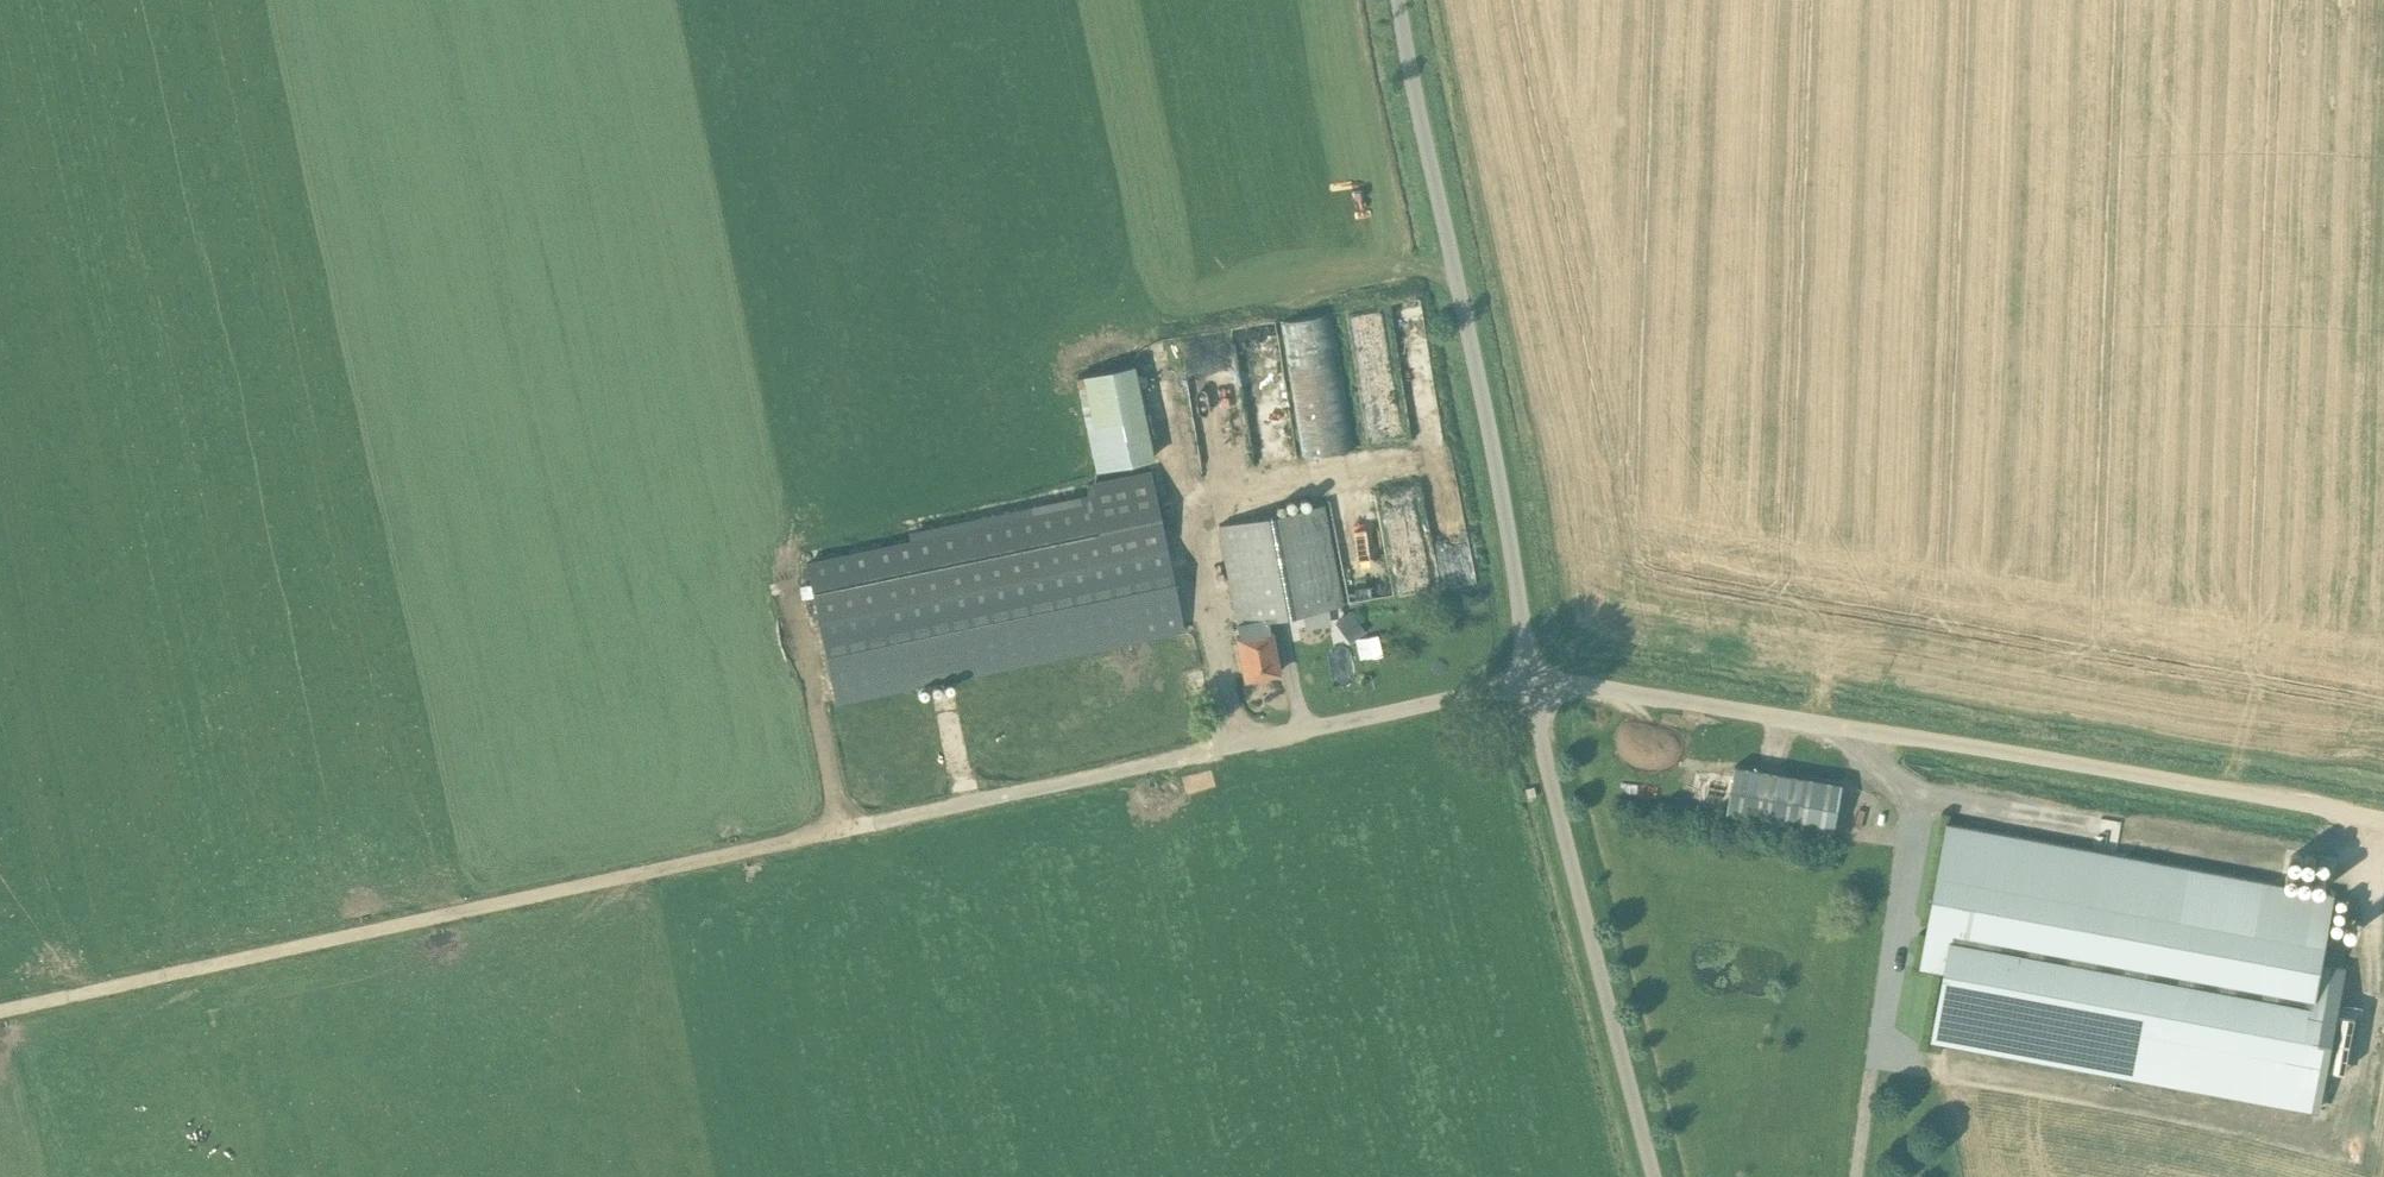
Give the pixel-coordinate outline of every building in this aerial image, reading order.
[(1355,449),(1332,314),(1280,323),(1302,458),(1355,449)] [(1097,469),(1157,459),(1140,362),(1079,373),(1097,469)] [(1183,629),(1150,469),(1088,482),(1092,500),(806,560),(835,702),(1183,629)] [(1341,604),(1322,505),(1215,526),(1245,678),(1278,672),(1268,618),(1341,604)] [(1349,611),(1339,619),(1354,639),(1364,632),(1349,611)] [(1806,777),(1736,765),(1728,812),(1797,824),(1835,830),(1843,783),(1806,777)] [(1952,824),(1925,968),(1949,972),(1936,1041),(2315,1111),(2323,1066),(2346,1070),(2356,1016),(2334,1011),(2342,966),(2322,962),(2335,895),(1952,824)] [(2303,861),(2303,860),(2303,858),(2302,857),(2302,856),(2301,855),(2300,854),(2299,853),(2297,853),(2296,853),(2295,853),(2294,853),(2293,854),(2292,855),(2291,855),(2290,856),(2290,857),(2290,858),(2290,860),(2290,861),(2290,862),(2290,863),(2291,864),(2292,865),(2293,865),(2294,866),(2295,866),(2296,866),(2297,866),(2299,866),(2300,865),(2301,865),(2301,864),(2302,863),(2303,862),(2303,861)] [(2316,863),(2317,862),(2316,861),(2316,860),(2316,859),(2315,858),(2314,857),(2313,856),(2312,856),(2311,856),(2310,855),(2309,856),(2308,856),(2307,856),(2306,857),(2305,858),(2304,859),(2304,860),(2303,861),(2303,862),(2303,863),(2304,864),(2304,865),(2305,866),(2306,867),(2307,868),(2308,868),(2309,869),(2310,869),(2311,869),(2312,868),(2313,868),(2314,867),(2315,866),(2316,865),(2316,864),(2316,863)] [(2331,866),(2331,865),(2331,864),(2331,863),(2330,862),(2330,861),(2329,860),(2328,859),(2327,859),(2326,859),(2324,859),(2323,859),(2322,859),(2321,859),(2320,860),(2319,861),(2319,862),(2318,863),(2318,864),(2318,865),(2318,866),(2318,867),(2319,869),(2320,870),(2321,871),(2322,871),(2323,872),(2324,872),(2326,872),(2327,871),(2328,871),(2329,870),(2330,869),(2331,867),(2331,866)] [(2299,879),(2299,878),(2299,877),(2299,876),(2298,874),(2297,873),(2296,872),(2295,872),(2294,871),(2293,871),(2291,871),(2290,872),(2289,872),(2288,873),(2287,874),(2286,876),(2286,877),(2286,878),(2286,879),(2286,880),(2287,881),(2287,882),(2288,883),(2289,884),(2290,884),(2291,884),(2293,885),(2294,884),(2295,884),(2296,884),(2297,883),(2298,882),(2298,881),(2299,880),(2299,879)] [(2313,882),(2313,881),(2313,880),(2313,879),(2312,878),(2312,877),(2311,876),(2310,875),(2309,875),(2308,874),(2307,874),(2305,874),(2304,875),(2303,875),(2302,876),(2301,877),(2301,878),(2300,879),(2300,880),(2300,881),(2300,882),(2300,883),(2301,884),(2301,885),(2302,886),(2303,887),(2304,887),(2305,887),(2307,888),(2308,887),(2309,887),(2310,887),(2311,886),(2312,885),(2312,884),(2313,883),(2313,882)] [(2327,884),(2327,883),(2327,882),(2327,880),(2326,879),(2326,878),(2325,878),(2324,877),(2323,876),(2322,876),(2320,876),(2319,876),(2318,876),(2317,877),(2316,878),(2315,878),(2315,879),(2314,880),(2314,882),(2314,883),(2314,884),(2314,885),(2315,886),(2315,887),(2316,888),(2317,889),(2318,889),(2319,889),(2320,889),(2322,889),(2323,889),(2324,889),(2325,888),(2326,887),(2326,886),(2327,885),(2327,884)]
